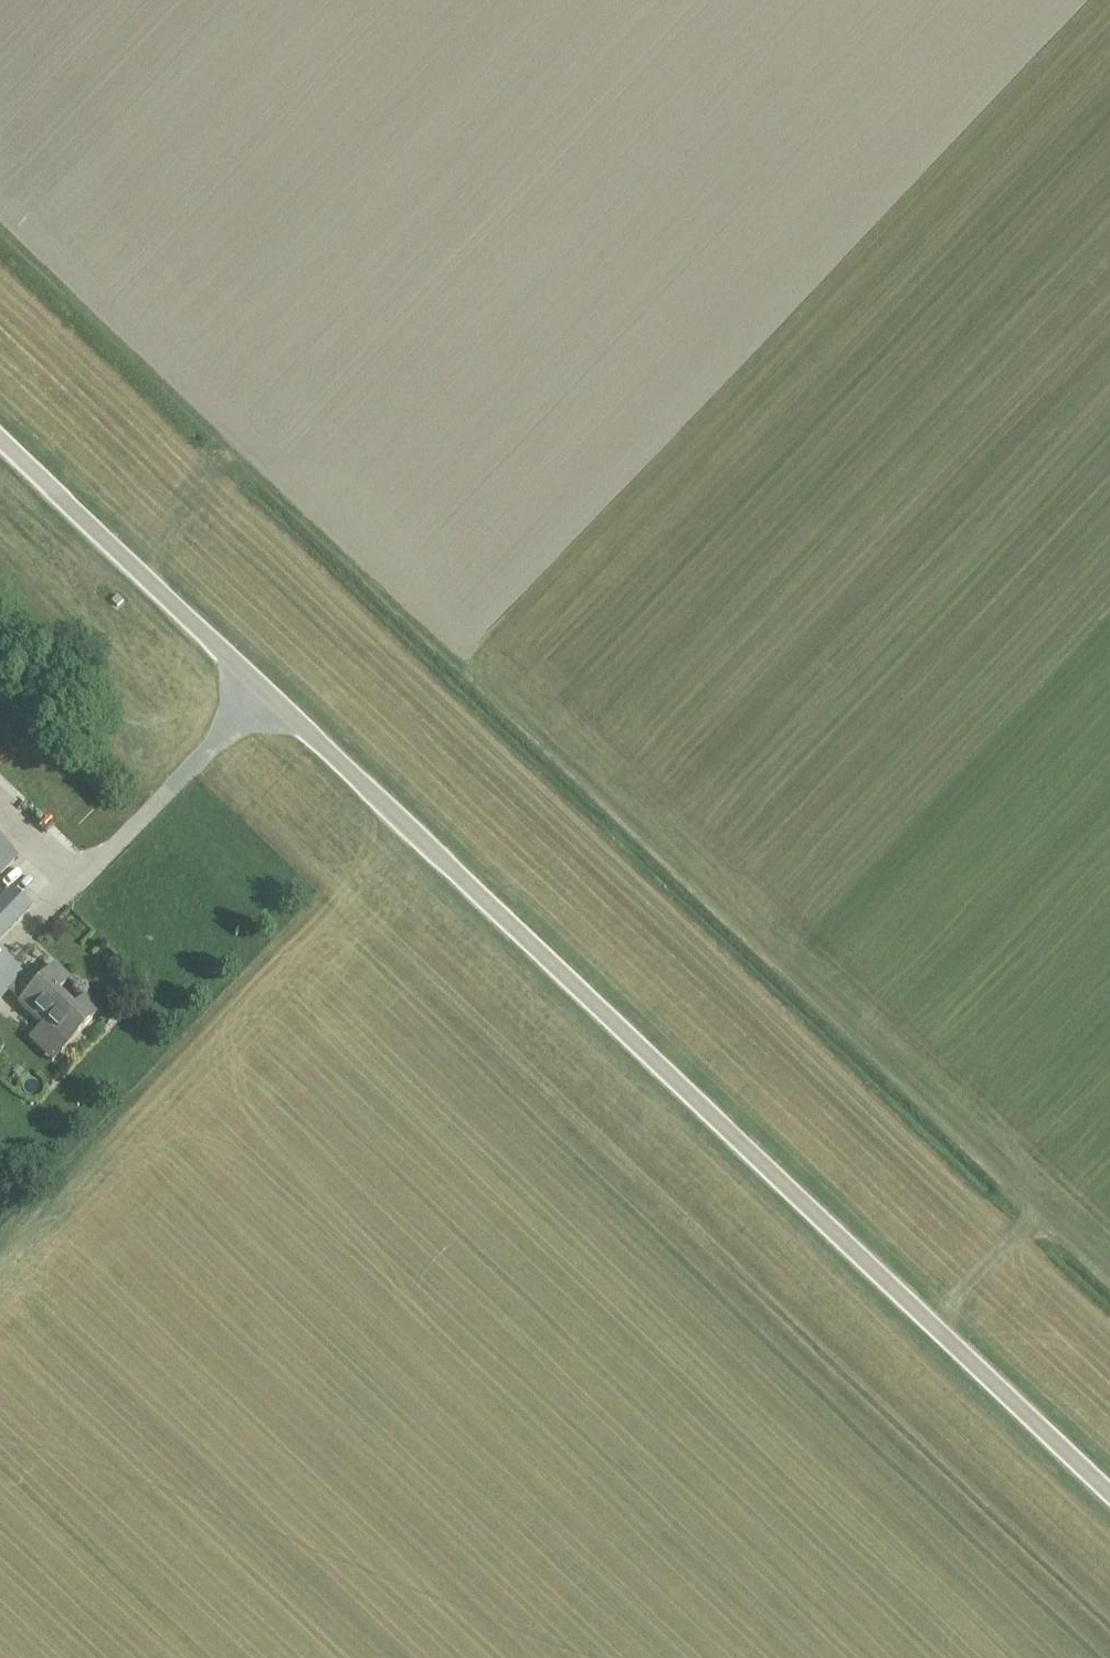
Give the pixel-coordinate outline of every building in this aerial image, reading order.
[(13,857),(0,845),(0,871),(13,857)] [(30,907),(10,888),(0,899),(0,938),(30,907)] [(6,990),(19,1002),(17,1004),(64,1048),(100,1010),(54,965),(31,990),(18,978),(21,975),(0,955),(0,996),(6,990)] [(197,1059),(184,1064),(189,1077),(202,1072),(197,1059)]
